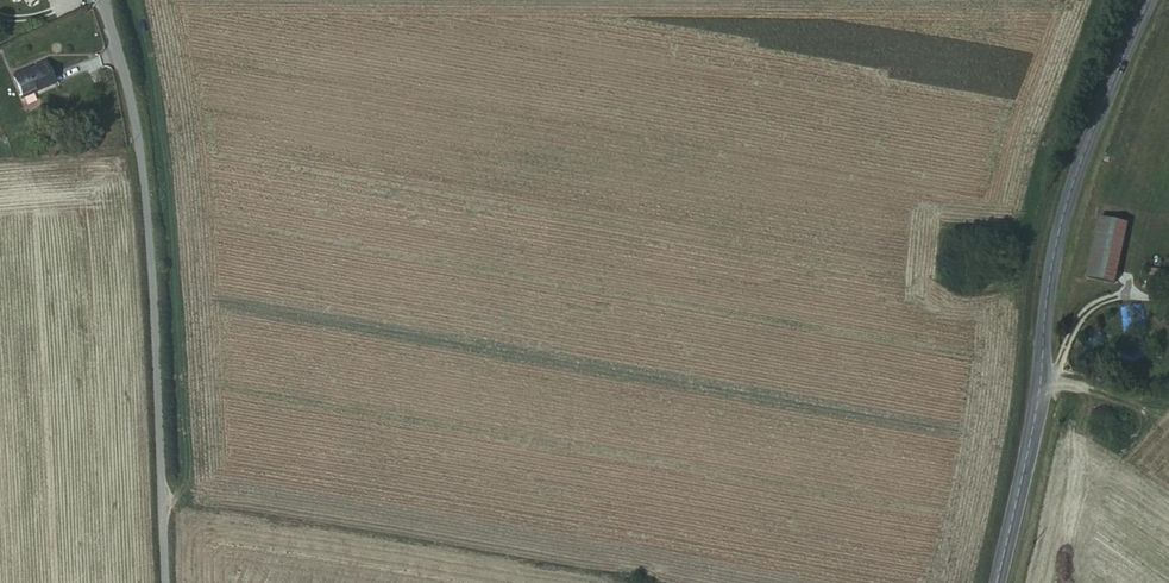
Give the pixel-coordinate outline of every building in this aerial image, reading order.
[(53,85),(41,62),(11,78),(24,100),(53,85)] [(1088,279),(1111,284),(1122,225),(1101,219),(1088,279)]
